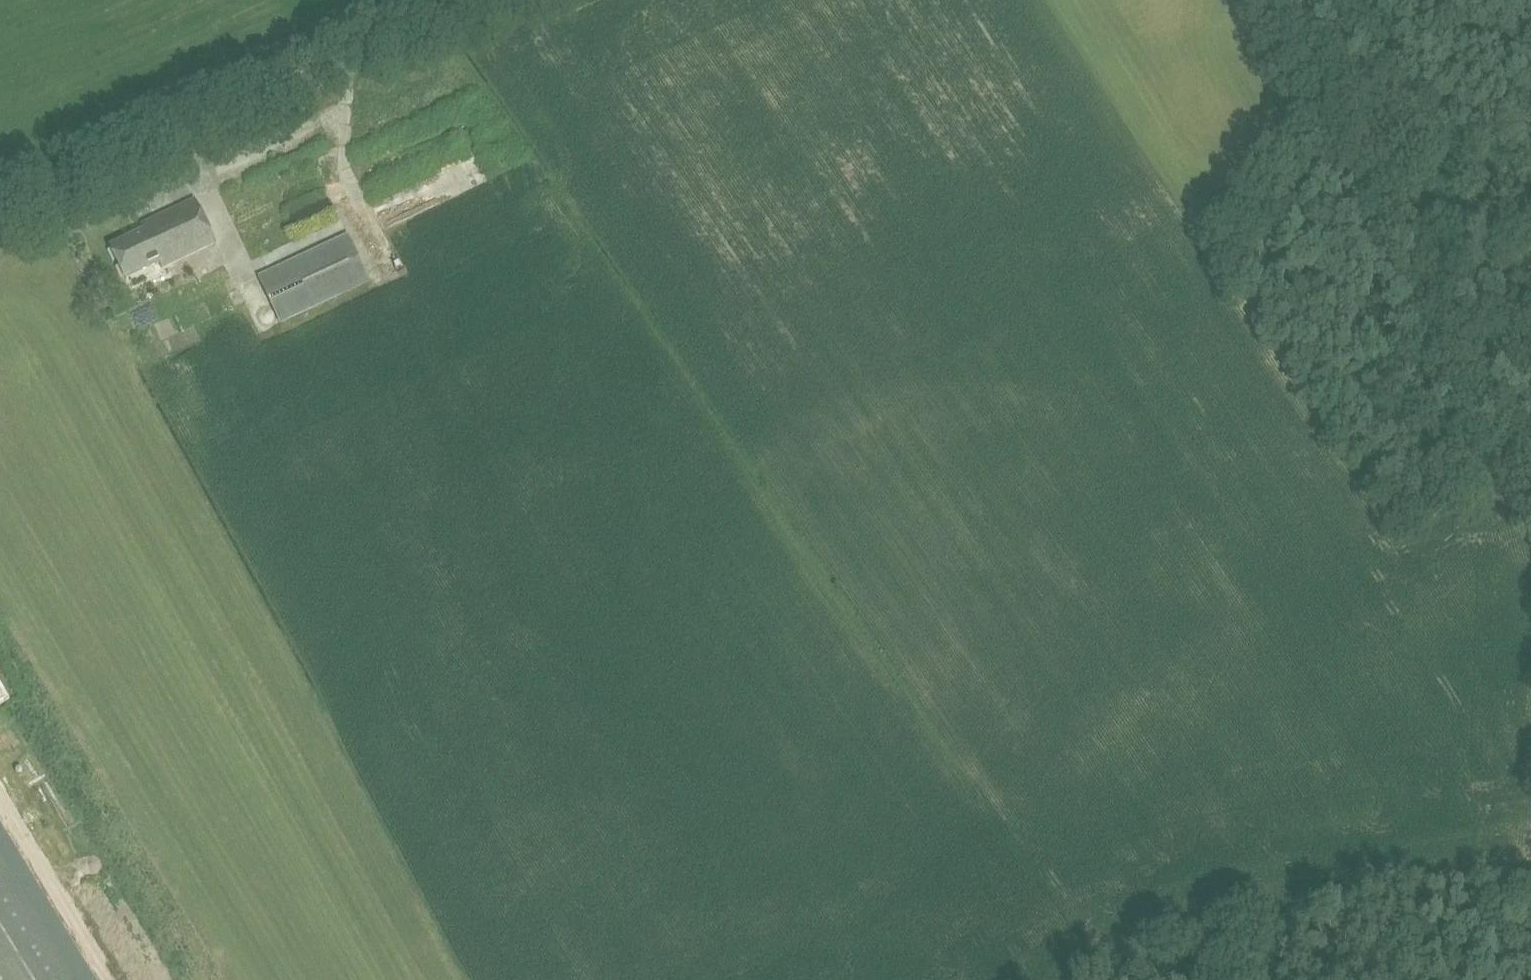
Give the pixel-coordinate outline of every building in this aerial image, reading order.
[(216,242),(196,199),(142,224),(144,229),(110,245),(126,279),(160,263),(163,268),(216,242)] [(281,322),(370,281),(349,234),(260,275),(281,322)] [(0,856),(0,979),(75,979),(0,856)]
